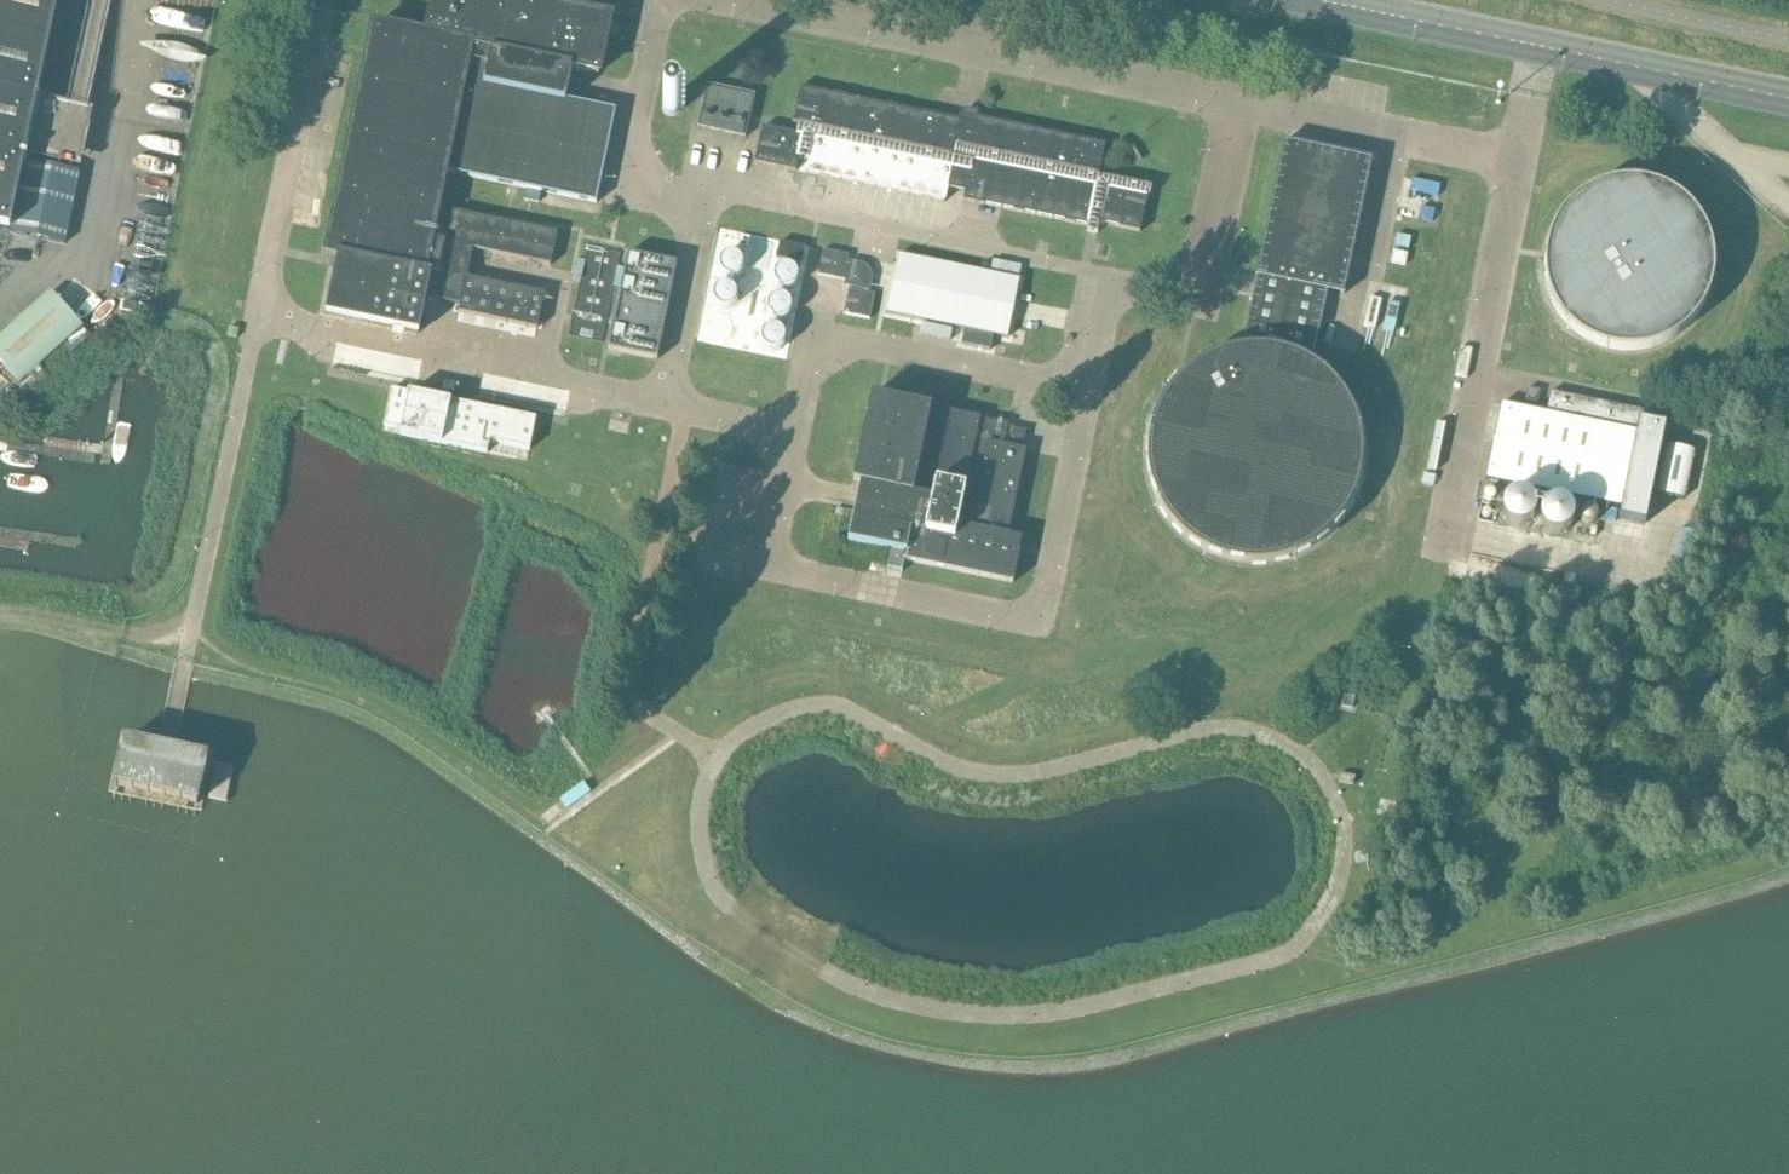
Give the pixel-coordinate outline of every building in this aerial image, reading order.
[(9,228),(24,155),(83,168),(94,111),(36,97),(57,0),(0,0),(0,226),(9,228)] [(446,171),(469,61),(489,65),(484,85),(565,102),(566,100),(573,68),(599,73),(611,17),(530,0),(435,0),(427,36),(374,25),(327,252),(339,255),(327,314),(419,333),(426,298),(460,305),(459,312),(538,329),(545,294),(467,278),(473,250),(551,265),(557,233),(438,208),(446,171)] [(446,171),(597,203),(616,110),(566,100),(565,102),(484,85),(489,65),(469,61),(446,171)] [(709,87),(700,128),(746,138),(755,97),(709,87)] [(797,134),(773,129),(763,127),(755,163),(796,171),(799,158),(809,159),(806,171),(807,171),(807,173),(808,173),(808,174),(943,202),(945,202),(945,200),(946,200),(949,188),(965,191),(964,200),(1086,226),(1087,226),(1089,226),(1088,231),(1097,233),(1100,223),(1140,232),(1148,196),(1150,196),(1152,186),(1099,175),(1106,144),(978,117),(977,123),(803,87),(801,87),(800,89),(793,122),(799,124),(797,134)] [(1345,295),(1354,249),(1373,159),(1284,140),(1256,276),(1257,276),(1245,329),(1242,347),(1232,349),(1226,350),(1219,353),(1215,354),(1211,356),(1205,359),(1199,362),(1194,365),(1191,368),(1187,371),(1184,373),(1181,376),(1177,380),(1174,383),(1171,387),(1169,390),(1166,394),(1164,397),(1162,400),(1161,402),(1159,405),(1157,410),(1155,415),(1153,420),(1152,423),(1151,427),(1150,430),(1149,434),(1148,440),(1147,445),(1147,450),(1147,454),(1147,458),(1148,464),(1148,468),(1149,474),(1150,479),(1152,485),(1154,492),(1156,497),(1159,503),(1161,507),(1163,511),(1166,516),(1172,523),(1175,527),(1178,530),(1180,532),(1183,535),(1188,539),(1192,542),(1192,543),(1197,546),(1199,547),(1202,548),(1207,552),(1212,554),(1215,555),(1218,557),(1224,558),(1230,560),(1235,561),(1239,562),(1243,562),(1247,563),(1251,563),(1255,563),(1261,563),(1266,563),(1270,562),(1274,561),(1279,560),(1282,560),(1286,558),(1292,557),(1296,555),(1301,553),(1307,550),(1311,548),(1315,545),(1318,543),(1320,541),(1325,538),(1332,532),(1338,525),(1344,518),(1349,510),(1353,502),(1357,493),(1360,485),(1362,476),(1363,467),(1364,458),(1364,449),(1363,442),(1363,439),(1362,436),(1361,430),(1360,425),(1358,420),(1357,416),(1356,413),(1354,410),(1353,406),(1351,403),(1349,400),(1346,394),(1342,389),(1336,382),(1331,377),(1330,376),(1327,373),(1324,370),(1320,368),(1318,366),(1316,364),(1313,363),(1318,341),(1328,291),(1345,295)] [(27,162),(11,233),(65,244),(80,173),(27,162)] [(1714,273),(1715,266),(1714,259),(1713,251),(1712,244),(1709,237),(1707,230),(1703,224),(1699,217),(1695,211),(1690,206),(1684,201),(1678,196),(1672,193),(1665,189),(1659,186),(1651,184),(1644,182),(1637,181),(1629,181),(1622,181),(1615,182),(1607,184),(1600,186),(1594,189),(1587,193),(1581,197),(1575,201),(1569,206),(1564,211),(1560,217),(1556,224),(1552,230),(1550,237),(1547,244),(1546,251),(1545,259),(1544,266),(1545,273),(1546,281),(1547,288),(1549,295),(1552,302),(1556,308),(1560,315),(1564,321),(1569,326),(1575,331),(1581,336),(1587,340),(1593,343),(1600,346),(1607,348),(1615,350),(1622,351),(1629,351),(1637,351),(1644,350),(1651,348),(1659,346),(1665,343),(1672,339),(1678,336),(1684,331),(1690,326),(1695,321),(1699,315),(1703,308),(1707,302),(1709,295),(1712,288),(1713,281),(1714,273)] [(506,195),(516,196),(518,186),(508,185),(506,195)] [(525,199),(540,202),(542,192),(527,189),(525,199)] [(777,258),(802,263),(806,246),(780,241),(777,258)] [(588,245),(585,260),(578,258),(575,277),(581,278),(569,335),(603,342),(615,286),(621,287),(625,268),(618,267),(622,252),(588,245)] [(844,280),(850,255),(823,250),(818,275),(844,280)] [(720,262),(719,264),(720,266),(720,268),(721,270),(722,272),(724,273),(726,275),(728,275),(730,276),(732,276),(734,275),(736,275),(738,273),(740,272),(741,270),(742,268),(743,266),(743,264),(743,262),(742,260),(741,258),(740,256),(738,255),(736,254),(734,253),(732,252),(730,252),(728,253),(726,254),(724,255),(722,256),(721,258),(720,260),(720,262)] [(677,263),(628,253),(608,350),(657,360),(677,263)] [(898,255),(886,313),(964,329),(961,345),(990,351),(994,335),(1008,338),(1020,280),(898,255)] [(775,273),(774,276),(775,278),(775,280),(776,282),(778,284),(779,285),(781,286),(783,287),(785,288),(787,288),(790,287),(792,286),(794,285),(795,284),(797,282),(798,280),(798,278),(798,276),(798,273),(797,271),(797,269),(795,268),(794,266),(792,265),(790,264),(787,264),(785,264),(783,264),(781,265),(779,266),(778,268),(776,269),(775,271),(775,273)] [(714,293),(714,296),(714,298),(715,300),(716,302),(717,303),(718,305),(720,306),(722,307),(724,307),(726,307),(729,307),(731,306),(732,305),(734,303),(735,302),(736,300),(737,298),(737,296),(737,293),(736,291),(735,289),(734,288),(732,286),(731,285),(729,284),(726,284),(724,284),(722,284),(720,285),(718,286),(717,288),(716,289),(715,291),(714,293)] [(849,288),(844,314),(870,319),(875,294),(849,288)] [(0,339),(0,359),(21,383),(83,328),(51,292),(0,339)] [(768,304),(768,306),(768,308),(769,311),(770,313),(771,314),(772,316),(774,317),(776,318),(779,318),(781,318),(783,318),(785,317),(787,316),(788,314),(790,312),(791,311),(791,308),(791,306),(791,304),(791,302),(790,300),(788,298),(787,297),(785,296),(783,295),(781,294),(779,295),(776,295),(774,296),(772,297),(771,298),(770,300),(769,302),(768,304)] [(762,335),(762,337),(762,340),(762,342),(763,343),(765,345),(766,347),(768,348),(770,348),(772,349),(774,349),(776,348),(778,348),(780,347),(782,345),(783,343),(784,342),(784,340),(785,337),(784,335),(784,333),(783,331),(782,330),(780,328),(778,327),(776,326),(774,326),(772,326),(770,326),(768,327),(766,328),(765,330),(763,331),(762,333),(762,335)] [(456,383),(445,381),(444,389),(454,391),(456,383)] [(391,388),(384,424),(401,428),(400,433),(488,451),(490,440),(530,448),(536,418),(391,388)] [(1526,400),(1537,403),(1540,391),(1528,388),(1526,400)] [(1486,478),(1621,506),(1619,518),(1645,523),(1665,426),(1642,421),(1644,411),(1551,392),(1547,414),(1501,405),(1486,478)] [(1013,583),(1022,538),(1008,535),(1026,450),(1005,445),(1009,423),(871,395),(853,483),(860,484),(857,498),(848,541),(892,550),(888,568),(903,571),(905,560),(1013,583)] [(1436,471),(1445,425),(1437,423),(1428,469),(1436,471)] [(1494,523),(1501,487),(1485,484),(1478,520),(1494,523)] [(1502,506),(1502,509),(1502,512),(1503,515),(1504,518),(1506,521),(1509,523),(1511,525),(1514,526),(1517,526),(1520,526),(1524,526),(1527,525),(1529,523),(1532,521),(1534,518),(1535,516),(1536,512),(1536,509),(1536,506),(1535,503),(1534,500),(1532,498),(1529,496),(1527,494),(1524,493),(1520,492),(1517,492),(1514,493),(1511,494),(1509,496),(1506,498),(1504,500),(1503,503),(1502,506)] [(1540,514),(1540,517),(1540,520),(1541,523),(1543,526),(1544,529),(1547,531),(1549,532),(1552,534),(1555,534),(1559,534),(1562,534),(1565,532),(1567,531),(1570,529),(1572,526),(1573,523),(1574,520),(1574,517),(1574,514),(1573,511),(1572,508),(1570,506),(1567,503),(1565,502),(1562,501),(1559,500),(1555,500),(1552,501),(1549,502),(1547,503),(1544,506),(1543,508),(1541,511),(1540,514)] [(1486,537),(1514,543),(1517,531),(1488,525),(1486,537)] [(1342,706),(1353,708),(1355,696),(1345,694),(1342,706)] [(197,804),(208,756),(166,747),(126,739),(116,787),(197,804)] [(1340,781),(1354,784),(1356,775),(1341,773),(1340,781)] [(569,808),(592,792),(585,782),(562,798),(569,808)]
